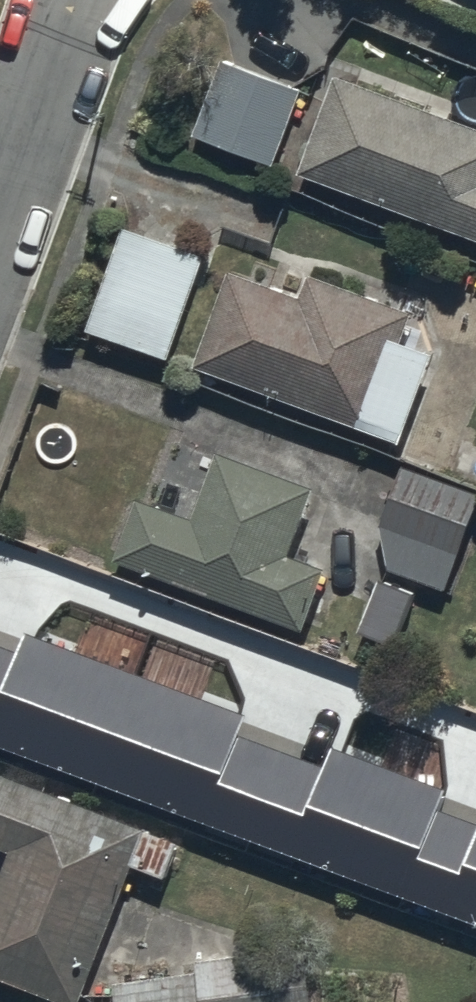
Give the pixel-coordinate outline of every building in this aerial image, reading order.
[(194,138),(279,168),(308,90),(223,59),(194,138)] [(302,174),(475,238),(475,126),(338,76),(302,174)] [(204,255),(122,226),(86,327),(167,357),(204,255)] [(194,366),(401,444),(446,325),(311,274),(302,298),(230,271),(194,366)] [(117,561),(309,632),(332,571),(293,556),(319,486),(223,450),(197,518),(141,497),(117,561)] [(448,592),(475,519),(475,492),(407,466),(383,528),(390,570),(448,592)] [(475,925),(475,825),(434,809),(441,790),(328,748),(320,769),(233,737),(241,715),(23,633),(15,654),(0,649),(0,748),(475,925)] [(58,1001),(83,1001),(149,828),(0,772),(0,848),(16,853),(0,895),(0,980),(58,1001)] [(119,1001),(314,1001),(307,952),(116,979),(119,1001)]
